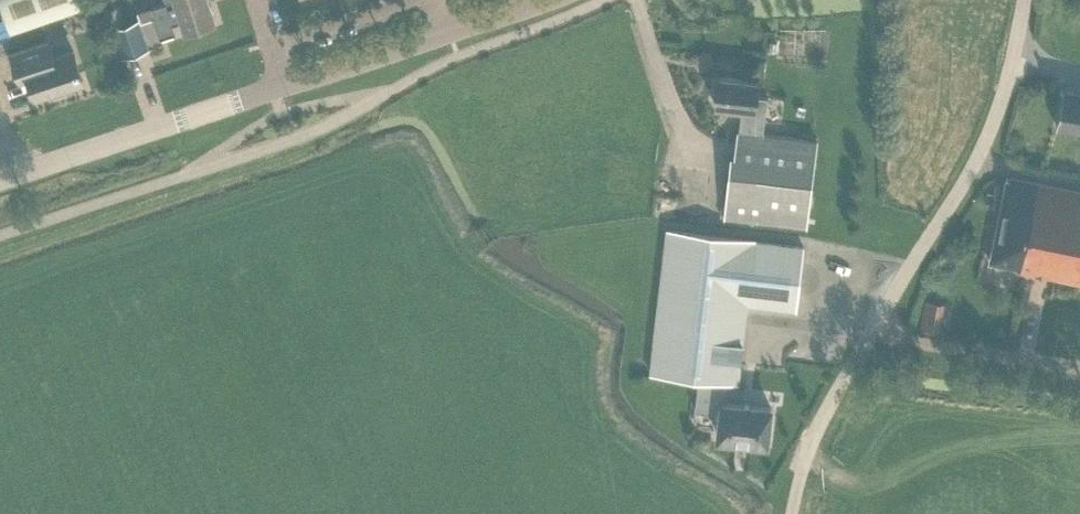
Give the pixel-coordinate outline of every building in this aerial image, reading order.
[(84,6),(82,0),(0,0),(0,1),(6,17),(11,31),(84,6)] [(166,4),(152,8),(155,18),(153,19),(160,39),(175,34),(173,25),(181,22),(184,32),(217,21),(210,0),(194,0),(177,6),(168,9),(166,4)] [(177,6),(194,0),(165,0),(166,4),(168,9),(177,6)] [(120,6),(106,11),(112,28),(126,23),(120,6)] [(155,18),(152,8),(138,13),(141,23),(153,19),(155,18)] [(131,23),(114,28),(124,58),(141,52),(131,23)] [(21,82),(29,80),(36,99),(53,93),(54,98),(68,94),(66,89),(84,83),(74,52),(54,58),(48,42),(11,54),(21,82)] [(808,228),(818,141),(763,134),(767,98),(758,97),(760,81),(720,76),(716,107),(743,110),(741,132),(740,132),(737,157),(732,156),(725,218),(808,228)] [(1064,90),(1056,129),(1079,133),(1079,93),(1064,90)] [(1007,178),(990,262),(1018,268),(1017,272),(1079,285),(1079,194),(1007,178)] [(747,305),(796,311),(803,248),(667,232),(650,374),(699,380),(695,411),(721,414),(718,438),(767,444),(767,440),(769,438),(770,429),(769,427),(771,408),(724,402),(727,383),(738,384),(747,305)] [(941,323),(946,295),(926,291),(922,320),(941,323)]
